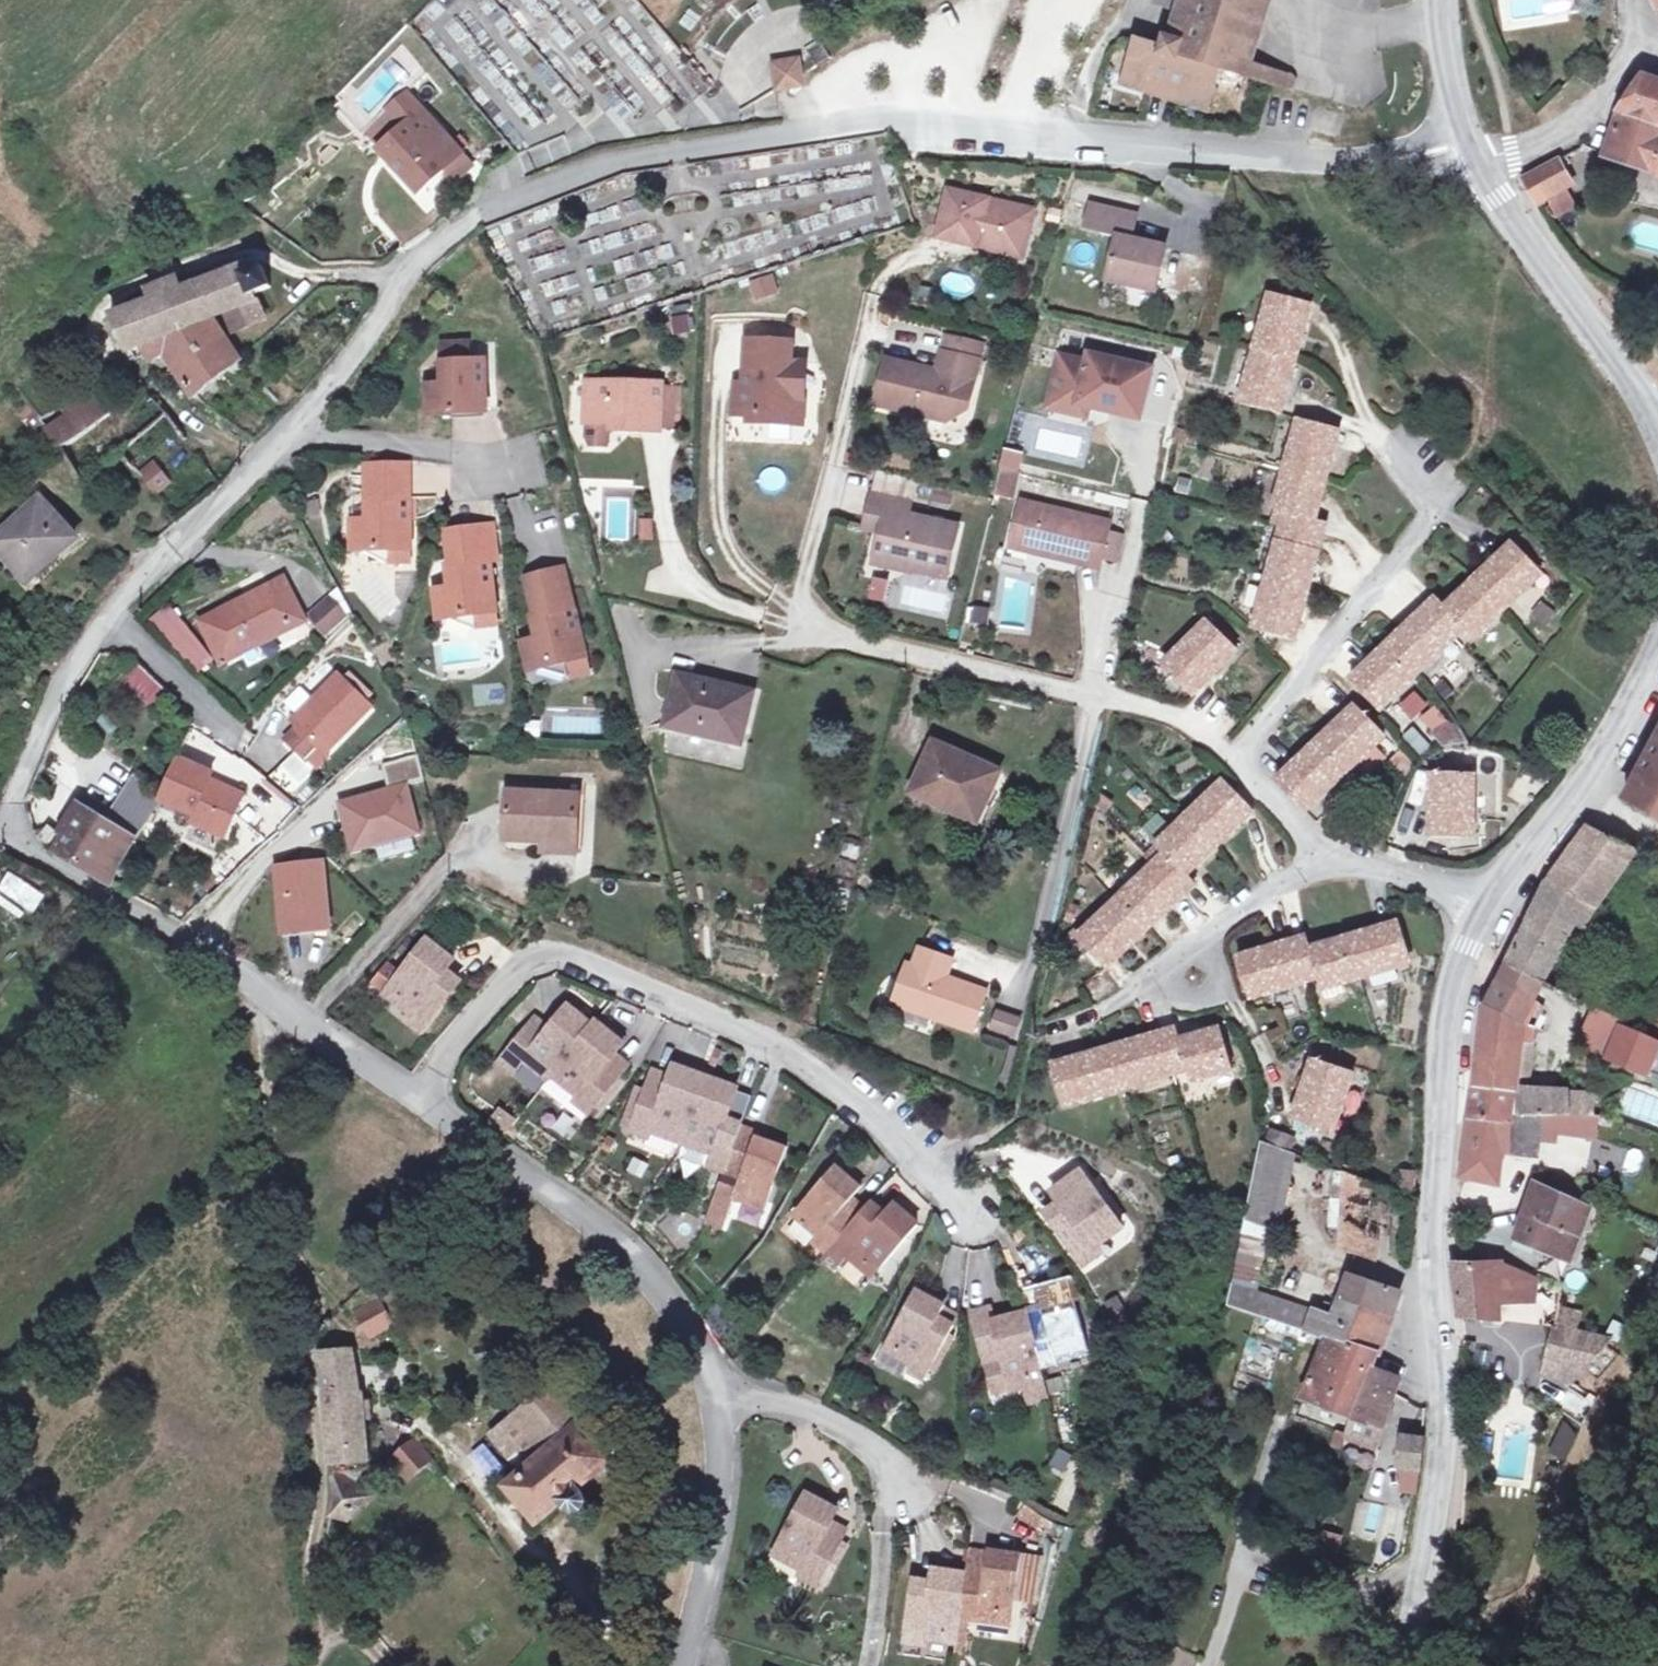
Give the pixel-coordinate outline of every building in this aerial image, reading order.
[(1272,0),(1182,0),(1170,40),(1181,44),(1177,59),(1162,54),(1164,47),(1137,38),(1122,85),(1140,90),(1141,87),(1148,86),(1156,86),(1166,88),(1175,91),(1182,95),(1190,102),(1189,106),(1207,111),(1220,69),(1286,89),(1290,89),(1294,87),(1295,82),(1294,79),(1293,78),(1251,65),(1272,0)] [(1177,59),(1181,44),(1170,40),(1167,39),(1164,47),(1162,54),(1177,59)] [(802,58),(771,62),(775,95),(806,91),(802,58)] [(1622,111),(1657,123),(1657,82),(1644,77),(1622,111)] [(386,112),(408,93),(400,83),(378,103),(386,112)] [(471,165),(462,155),(463,154),(462,152),(446,135),(408,93),(386,112),(366,130),(380,147),(378,148),(419,194),(445,170),(454,181),(471,165)] [(1622,111),(1606,155),(1657,173),(1657,123),(1622,111)] [(472,143),(464,134),(462,136),(454,127),(446,135),(462,152),(472,143)] [(1569,187),(1555,163),(1522,181),(1536,204),(1550,197),(1565,189),(1569,187)] [(1576,208),(1565,189),(1550,197),(1560,217),(1576,208)] [(1025,251),(1035,210),(949,190),(938,238),(978,247),(979,241),(1025,251)] [(1102,234),(1108,208),(1092,204),(1086,230),(1102,234)] [(1157,292),(1167,248),(1132,239),(1137,215),(1108,208),(1102,234),(1118,238),(1108,280),(1157,292)] [(1025,251),(979,241),(978,247),(1024,258),(1025,251)] [(153,299),(111,314),(130,352),(143,347),(213,318),(226,313),(235,334),(266,320),(255,294),(272,287),(263,265),(245,273),(243,266),(180,290),(176,278),(149,289),(153,299)] [(754,301),(778,293),(772,273),(747,281),(754,301)] [(1296,361),(1311,304),(1271,294),(1256,350),(1296,361)] [(691,326),(690,317),(677,318),(678,328),(691,326)] [(195,398),(241,362),(216,325),(213,318),(143,347),(143,351),(145,355),(147,358),(149,359),(152,360),(155,360),(156,360),(158,359),(161,357),(166,352),(195,398)] [(980,361),(983,345),(946,336),(942,352),(980,361)] [(803,425),(804,397),(795,397),(797,363),(791,363),(792,342),(747,341),(745,374),(751,374),(750,385),(737,385),(735,415),(760,416),(766,424),(803,425)] [(488,412),(485,361),(469,362),(468,344),(443,345),(445,385),(429,386),(430,414),(488,412)] [(1281,415),(1296,361),(1256,350),(1241,405),(1281,415)] [(963,399),(972,394),(980,361),(942,352),(938,372),(936,377),(926,375),(927,369),(887,359),(876,405),(907,412),(917,407),(922,416),(948,422),(959,415),(963,399)] [(1150,377),(1120,370),(1121,362),(1100,357),(1099,365),(1071,358),(1061,356),(1054,389),(1061,400),(1088,406),(1140,418),(1150,377)] [(663,385),(663,383),(586,381),(585,424),(607,424),(613,425),(626,425),(626,431),(662,432),(662,427),(663,385)] [(63,448),(117,409),(100,382),(60,409),(70,423),(60,430),(54,436),(63,448)] [(682,428),(683,385),(663,385),(662,427),(682,428)] [(1061,400),(1054,389),(1049,407),(1086,416),(1088,406),(1061,400)] [(1315,519),(1340,430),(1300,419),(1275,508),(1286,511),(1315,519)] [(607,424),(585,424),(584,446),(606,446),(607,424)] [(1005,452),(1001,470),(1018,474),(1022,456),(1005,452)] [(136,470),(150,495),(170,484),(156,459),(136,470)] [(411,562),(409,465),(368,466),(368,520),(352,520),(353,549),(388,548),(388,562),(411,562)] [(1270,495),(1276,474),(1258,469),(1252,490),(1270,495)] [(1016,492),(1020,474),(1018,474),(1001,470),(997,488),(1016,492)] [(878,472),(873,495),(911,504),(916,480),(878,472)] [(1129,499),(1103,493),(1100,503),(1127,509),(1129,499)] [(947,579),(959,526),(909,515),(911,504),(873,495),(869,515),(885,518),(881,532),(876,557),(908,564),(912,571),(947,579)] [(58,549),(61,552),(76,538),(40,499),(0,535),(0,550),(26,578),(58,549)] [(1108,536),(1108,533),(1093,529),(1095,519),(1022,502),(1013,541),(1034,546),(1033,553),(1100,568),(1102,561),(1108,536)] [(1282,525),(1286,511),(1275,508),(1271,523),(1282,525)] [(1322,536),(1326,522),(1315,519),(1286,511),(1282,525),(1322,536)] [(881,532),(885,518),(869,515),(865,529),(881,532)] [(638,541),(654,540),(652,518),(637,520),(638,541)] [(1108,533),(1111,522),(1095,519),(1093,529),(1108,533)] [(1318,551),(1322,536),(1282,525),(1278,540),(1318,551)] [(498,624),(490,562),(498,561),(493,526),(453,532),(457,565),(450,566),(448,566),(451,588),(435,590),(439,618),(474,614),(476,627),(498,624)] [(457,565),(453,532),(445,533),(450,566),(457,565)] [(1119,564),(1125,540),(1108,536),(1102,561),(1119,564)] [(1294,641),(1318,551),(1278,540),(1258,616),(1269,619),(1265,633),(1294,641)] [(1033,553),(1034,546),(1013,541),(1012,548),(1033,553)] [(1448,633),(1470,612),(1485,628),(1532,584),(1524,576),(1535,565),(1514,543),(1448,607),(1438,597),(1351,681),(1372,703),(1383,692),(1391,701),(1455,640),(1448,633)] [(1532,584),(1543,574),(1535,565),(1524,576),(1532,584)] [(589,669),(564,569),(533,577),(543,615),(535,617),(534,617),(539,638),(524,642),(531,670),(565,661),(569,675),(589,669)] [(543,615),(533,577),(526,579),(535,617),(543,615)] [(891,581),(877,578),(873,598),(886,601),(891,581)] [(223,663),(305,621),(284,579),(201,622),(223,663)] [(346,614),(331,598),(311,617),(326,633),(346,614)] [(1547,625),(1556,614),(1542,604),(1534,615),(1547,625)] [(1448,633),(1455,640),(1466,630),(1474,639),(1485,628),(1470,612),(1448,633)] [(1265,633),(1269,619),(1258,616),(1254,630),(1265,633)] [(1238,649),(1208,620),(1163,667),(1193,696),(1238,649)] [(218,663),(189,634),(177,646),(206,675),(218,663)] [(165,690),(132,660),(103,696),(113,705),(130,686),(152,707),(165,690)] [(372,695),(348,672),(342,679),(366,701),(372,695)] [(326,754),(371,707),(366,701),(342,679),(338,674),(292,721),(298,727),(286,740),(308,761),(320,748),(326,754)] [(742,744),(753,693),(678,676),(667,726),(742,744)] [(1456,692),(1445,679),(1436,687),(1447,701),(1456,692)] [(1413,721),(1428,703),(1413,689),(1397,707),(1413,721)] [(1380,711),(1391,701),(1383,692),(1372,703),(1380,711)] [(1374,746),(1386,735),(1356,705),(1277,781),(1298,803),(1309,792),(1318,801),(1356,764),(1374,746)] [(1423,723),(1434,734),(1445,746),(1467,742),(1455,724),(1443,705),(1423,723)] [(1657,741),(1657,725),(1641,757),(1648,761),(1657,741)] [(1432,747),(1412,726),(1402,736),(1422,756),(1432,747)] [(417,766),(401,735),(384,750),(406,775),(417,766)] [(1648,761),(1627,800),(1657,816),(1657,814),(1657,741),(1648,761)] [(986,804),(1000,772),(935,744),(913,793),(967,817),(974,799),(986,804)] [(1367,777),(1386,759),(1374,746),(1356,764),(1367,777)] [(1396,749),(1388,763),(1406,775),(1415,761),(1396,749)] [(1503,757),(1481,749),(1445,750),(1445,762),(1482,764),(1482,771),(1503,772),(1503,757)] [(224,838),(244,795),(210,780),(213,773),(178,758),(158,800),(193,816),(190,823),(224,838)] [(1533,782),(1537,774),(1525,769),(1522,778),(1533,782)] [(1461,838),(1461,823),(1473,823),(1474,773),(1433,773),(1432,838),(1461,838)] [(121,866),(137,839),(148,822),(157,802),(135,779),(109,822),(84,807),(66,838),(57,854),(113,886),(121,866)] [(1222,799),(1233,788),(1225,780),(1214,790),(1222,799)] [(1107,969),(1174,905),(1169,899),(1179,889),(1185,895),(1196,884),(1188,875),(1254,810),(1233,788),(1222,799),(1214,790),(1156,847),(1164,854),(1153,865),(1077,938),(1107,969)] [(1307,811),(1318,801),(1309,792),(1298,803),(1307,811)] [(577,844),(580,796),(509,793),(506,840),(548,842),(577,844)] [(978,822),(986,804),(974,799),(967,817),(978,822)] [(66,838),(84,807),(78,803),(60,834),(66,838)] [(1473,838),(1473,823),(1461,823),(1461,838),(1473,838)] [(1506,965),(1544,983),(1545,984),(1589,903),(1597,907),(1637,852),(1588,829),(1546,885),(1506,965)] [(576,858),(577,844),(548,842),(547,856),(576,858)] [(1153,865),(1164,854),(1156,847),(1145,857),(1153,865)] [(330,927),(323,863),(277,869),(284,932),(330,927)] [(42,889),(4,873),(0,881),(0,907),(29,920),(42,889)] [(1174,905),(1185,895),(1179,889),(1169,899),(1174,905)] [(884,916),(889,904),(875,898),(870,911),(884,916)] [(1401,967),(1396,952),(1408,949),(1400,923),(1311,950),(1320,978),(1324,990),(1401,967)] [(1320,978),(1311,950),(1308,937),(1293,942),(1306,982),(1320,978)] [(422,1032),(460,982),(446,971),(454,961),(427,940),(402,973),(388,963),(372,984),(411,1015),(407,1020),(422,1032)] [(1306,982),(1293,942),(1279,946),(1292,986),(1306,982)] [(1292,986),(1279,946),(1237,959),(1249,999),(1292,986)] [(973,1032),(987,992),(953,980),(951,985),(945,983),(953,960),(921,949),(914,966),(908,964),(900,988),(908,990),(902,1007),(973,1032)] [(1412,963),(1408,949),(1396,952),(1401,967),(1412,963)] [(1536,999),(1544,983),(1506,965),(1498,981),(1536,999)] [(1556,989),(1599,1010),(1626,1023),(1635,1005),(1565,970),(1556,989)] [(1524,1023),(1533,1005),(1536,999),(1498,981),(1487,1004),(1524,1023)] [(902,1007),(908,990),(900,988),(894,1004),(902,1007)] [(1517,1090),(1522,1041),(1533,1042),(1536,1028),(1524,1023),(1487,1004),(1479,1056),(1477,1089),(1516,1093),(1517,1090)] [(1536,1028),(1543,1010),(1533,1005),(1524,1023),(1536,1028)] [(554,1076),(593,1027),(567,1007),(548,1030),(535,1019),(502,1060),(516,1071),(518,1070),(526,1059),(552,1079),(554,1076)] [(1624,1027),(1625,1026),(1626,1023),(1599,1010),(1591,1030),(1617,1042),(1624,1027)] [(1015,1037),(1021,1020),(998,1012),(992,1029),(1015,1037)] [(590,1114),(629,1065),(615,1054),(623,1044),(597,1023),(593,1027),(554,1076),(580,1097),(575,1102),(590,1114)] [(1657,1052),(1657,1043),(1624,1027),(1617,1042),(1611,1057),(1647,1075),(1657,1052)] [(1189,1069),(1181,1041),(1177,1029),(1163,1033),(1175,1073),(1189,1069)] [(1233,1069),(1221,1029),(1181,1041),(1189,1069),(1192,1081),(1233,1069)] [(1611,1057),(1617,1042),(1591,1030),(1585,1044),(1611,1057)] [(1175,1073),(1163,1033),(1149,1038),(1161,1077),(1175,1073)] [(1078,1102),(1161,1077),(1149,1038),(1052,1066),(1061,1095),(1075,1091),(1078,1102)] [(1528,1091),(1533,1042),(1522,1041),(1517,1090),(1528,1091)] [(1332,1135),(1354,1072),(1314,1058),(1293,1121),(1332,1135)] [(552,1079),(526,1059),(518,1070),(543,1090),(552,1079)] [(682,1142),(706,1077),(674,1065),(670,1078),(653,1071),(646,1089),(631,1130),(649,1137),(651,1130),(682,1142)] [(580,1097),(554,1076),(552,1079),(543,1090),(583,1122),(590,1114),(575,1102),(580,1097)] [(722,1175),(740,1123),(727,1118),(738,1089),(706,1077),(682,1142),(714,1153),(708,1170),(722,1175)] [(631,1130),(646,1089),(636,1086),(621,1127),(631,1130)] [(1513,1116),(1516,1093),(1477,1089),(1473,1119),(1512,1124),(1513,1116)] [(1594,1116),(1595,1095),(1567,1093),(1528,1091),(1517,1090),(1516,1093),(1513,1116),(1543,1115),(1558,1115),(1569,1115),(1594,1116)] [(1078,1102),(1075,1091),(1061,1095),(1064,1106),(1078,1102)] [(551,1129),(567,1138),(576,1122),(560,1113),(551,1129)] [(1541,1142),(1543,1115),(1513,1116),(1512,1124),(1473,1119),(1471,1119),(1462,1178),(1501,1186),(1504,1155),(1510,1156),(1510,1154),(1539,1156),(1541,1142)] [(1556,1130),(1558,1115),(1543,1115),(1541,1142),(1558,1143),(1562,1131),(1556,1130)] [(1595,1138),(1597,1117),(1593,1117),(1569,1115),(1558,1115),(1556,1130),(1562,1131),(1595,1138)] [(765,1213),(788,1147),(758,1136),(760,1130),(740,1123),(722,1175),(709,1214),(727,1221),(734,1201),(765,1213)] [(679,1150),(682,1142),(651,1130),(649,1137),(645,1146),(671,1156),(674,1148),(679,1150)] [(1291,1153),(1295,1139),(1271,1130),(1267,1143),(1291,1153)] [(1279,1233),(1295,1154),(1291,1153),(1267,1143),(1261,1141),(1247,1212),(1245,1221),(1279,1233)] [(826,1252),(866,1208),(854,1197),(863,1187),(837,1164),(798,1209),(807,1217),(801,1224),(816,1238),(812,1243),(824,1254),(826,1252)] [(1096,1247),(1122,1227),(1080,1172),(1053,1192),(1061,1203),(1047,1213),(1085,1263),(1100,1252),(1096,1247)] [(1371,1235),(1375,1184),(1347,1174),(1342,1245),(1369,1255),(1371,1235)] [(1572,1260),(1591,1209),(1536,1183),(1516,1243),(1536,1251),(1538,1246),(1572,1260)] [(1391,1237),(1394,1192),(1375,1184),(1371,1235),(1391,1237)] [(871,1280),(919,1226),(893,1203),(884,1213),(871,1202),(866,1208),(826,1252),(841,1266),(848,1259),(871,1280)] [(801,1224),(807,1217),(798,1209),(791,1216),(801,1224)] [(724,1231),(727,1221),(709,1214),(705,1224),(724,1231)] [(1259,1294),(1270,1240),(1244,1233),(1233,1285),(1259,1294)] [(838,1270),(858,1289),(867,1280),(847,1261),(838,1270)] [(1496,1267),(1466,1265),(1455,1264),(1462,1317),(1500,1320),(1499,1302),(1535,1301),(1539,1281),(1503,1265),(1496,1267)] [(1394,1315),(1401,1294),(1350,1277),(1343,1298),(1394,1315)] [(1090,1349),(1071,1282),(1039,1291),(1042,1304),(1025,1309),(1027,1313),(1042,1369),(1060,1364),(1058,1357),(1090,1349)] [(1259,1294),(1233,1285),(1229,1307),(1308,1333),(1315,1312),(1259,1294)] [(926,1381),(955,1326),(940,1318),(946,1306),(916,1289),(883,1350),(912,1365),(908,1372),(926,1381)] [(1126,1309),(1118,1295),(1105,1303),(1117,1326),(1130,1318),(1125,1310),(1126,1309)] [(367,1342),(394,1326),(377,1297),(350,1312),(367,1342)] [(1380,1355),(1394,1315),(1343,1298),(1339,1309),(1328,1305),(1324,1316),(1315,1312),(1308,1333),(1328,1340),(1380,1355)] [(955,1326),(961,1314),(946,1306),(940,1318),(955,1326)] [(1042,1369),(1027,1313),(993,1323),(990,1309),(973,1313),(995,1393),(1011,1389),(1012,1393),(1023,1390),(1026,1402),(1049,1396),(1042,1369)] [(1576,1330),(1579,1317),(1559,1312),(1557,1326),(1576,1330)] [(1574,1384),(1613,1341),(1556,1328),(1544,1374),(1574,1384)] [(1353,1415),(1371,1368),(1377,1355),(1379,1356),(1380,1355),(1328,1340),(1305,1397),(1353,1415)] [(365,1461),(358,1389),(351,1349),(319,1352),(325,1392),(332,1464),(365,1461)] [(1384,1427),(1400,1378),(1371,1368),(1353,1415),(1384,1427)] [(586,1493),(582,1488),(615,1459),(551,1384),(492,1435),(524,1472),(506,1487),(538,1524),(563,1504),(565,1507),(569,1510),(575,1512),(580,1511),(582,1510),(584,1509),(586,1506),(587,1502),(587,1498),(586,1493)] [(1587,1423),(1594,1398),(1567,1391),(1561,1416),(1587,1423)] [(1346,1433),(1346,1435),(1377,1445),(1384,1427),(1353,1415),(1346,1433)] [(1559,1459),(1573,1431),(1565,1420),(1549,1454),(1559,1459)] [(1346,1435),(1346,1433),(1338,1431),(1333,1446),(1343,1448),(1346,1435)] [(1567,1462),(1578,1437),(1573,1431),(1559,1459),(1567,1462)] [(1421,1470),(1425,1440),(1403,1437),(1399,1466),(1421,1470)] [(412,1442),(395,1461),(410,1475),(427,1456),(412,1442)] [(1056,1503),(1071,1508),(1085,1463),(1058,1454),(1053,1471),(1065,1475),(1056,1503)] [(469,1463),(457,1475),(479,1496),(491,1484),(469,1463)] [(1419,1483),(1421,1470),(1399,1466),(1397,1481),(1419,1483)] [(350,1520),(376,1496),(336,1472),(333,1473),(335,1496),(331,1516),(350,1520)] [(817,1585),(846,1530),(831,1522),(837,1510),(807,1494),(775,1555),(804,1570),(800,1576),(817,1585)] [(1036,1602),(1042,1557),(1022,1554),(1022,1553),(988,1548),(988,1551),(970,1548),(966,1574),(960,1620),(977,1623),(978,1616),(999,1619),(1000,1610),(1013,1612),(1015,1599),(1036,1602)] [(800,1576),(804,1570),(775,1555),(769,1566),(798,1581),(800,1576)] [(960,1620),(966,1574),(934,1570),(932,1583),(915,1580),(906,1642),(924,1645),(925,1637),(957,1642),(960,1620)]
